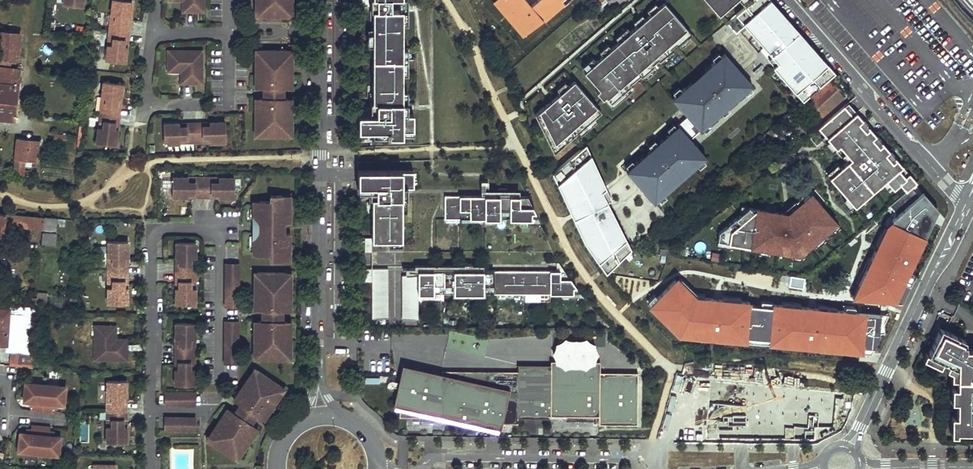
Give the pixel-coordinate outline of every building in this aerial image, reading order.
[(127,0),(111,0),(110,13),(115,14),(114,21),(111,20),(110,29),(127,31),(128,23),(125,22),(126,15),(129,16),(131,0),(127,0)] [(186,11),(195,11),(195,8),(203,8),(203,0),(187,0),(186,11)] [(254,2),(257,2),(257,16),(288,16),(288,2),(291,2),(291,0),(254,0),(254,2)] [(370,5),(370,14),(372,14),(372,97),(370,97),(370,106),(370,114),(368,114),(368,129),(373,129),(386,129),(386,135),(402,135),(403,129),(414,130),(414,114),(408,114),(392,114),(392,102),(403,102),(402,89),(403,72),(402,47),(402,22),(402,9),(391,9),(391,0),(370,0),(370,5)] [(407,0),(391,0),(391,9),(402,9),(402,22),(407,23),(407,0)] [(719,13),(735,0),(707,0),(719,13)] [(772,55),(799,31),(787,19),(784,21),(769,4),(763,10),(754,0),(752,0),(745,5),(736,13),(772,55)] [(772,55),(776,59),(799,39),(804,38),(817,53),(814,55),(831,75),(835,72),(772,0),(754,0),(763,10),(769,4),(784,21),(787,19),(799,31),(772,55)] [(585,70),(584,71),(599,88),(597,91),(603,98),(603,97),(606,95),(612,102),(631,85),(630,83),(640,74),(642,76),(643,75),(654,65),(655,65),(653,63),(658,59),(660,60),(660,59),(671,50),(672,49),(671,48),(676,43),(678,45),(678,44),(686,37),(692,32),(664,1),(659,6),(651,13),(645,17),(637,25),(631,30),(619,40),(611,47),(603,54),(596,60),(585,70)] [(659,6),(656,2),(647,9),(651,13),(659,6)] [(642,14),(633,21),(637,25),(645,17),(642,14)] [(628,26),(616,37),(619,40),(631,30),(628,26)] [(127,31),(110,29),(109,37),(112,37),(111,45),(106,44),(104,59),(123,61),(125,46),(122,46),(123,39),(126,39),(127,31)] [(11,64),(12,58),(18,59),(20,33),(0,30),(0,63),(11,64)] [(678,44),(682,47),(690,41),(686,37),(678,44)] [(773,65),(803,99),(831,75),(814,55),(817,53),(804,38),(799,39),(776,59),(778,61),(773,65)] [(608,43),(600,51),(603,54),(611,47),(608,43)] [(167,52),(167,70),(180,70),(180,68),(184,68),(184,83),(192,83),(192,79),(200,79),(200,50),(179,50),(179,52),(167,52)] [(288,50),(257,50),(257,64),(254,64),(253,77),(257,77),(257,87),(262,87),(282,87),(286,87),(286,77),(290,77),(290,65),(288,65),(288,50)] [(660,59),(664,63),(675,54),(671,50),(660,59)] [(699,127),(701,129),(753,84),(724,52),(711,63),(714,66),(688,89),(685,86),(672,97),(688,115),(689,116),(683,122),(686,126),(689,123),(695,131),(699,127)] [(593,56),(582,66),(585,70),(596,60),(593,56)] [(711,63),(685,86),(688,89),(714,66),(711,63)] [(643,75),(646,79),(657,69),(654,65),(643,75)] [(16,120),(21,69),(0,66),(0,118),(16,120)] [(843,96),(835,86),(836,85),(830,78),(811,95),(800,105),(805,111),(806,109),(811,105),(820,116),(843,96)] [(548,139),(554,152),(578,131),(594,118),(602,111),(574,79),(568,85),(560,91),(535,113),(538,120),(543,117),(553,137),(548,139)] [(121,83),(102,81),(100,96),(105,96),(104,103),(101,103),(100,111),(117,114),(118,105),(115,105),(116,98),(119,98),(121,83)] [(565,81),(557,88),(560,91),(568,85),(565,81)] [(603,97),(612,108),(635,88),(631,85),(612,102),(606,95),(603,97)] [(282,87),(262,87),(262,99),(282,99),(282,87)] [(408,114),(407,89),(402,89),(403,102),(392,102),(392,114),(408,114)] [(262,99),(257,99),(257,109),(253,109),(253,122),(256,122),(256,136),(287,136),(287,122),(290,122),(290,110),(286,109),(286,99),(282,99),(262,99)] [(847,102),(843,106),(850,114),(854,110),(847,102)] [(820,116),(811,105),(806,109),(816,120),(820,116)] [(370,106),(358,106),(358,137),(373,136),(373,129),(368,129),(368,114),(370,114),(370,106)] [(850,114),(843,106),(828,119),(818,127),(825,135),(836,148),(839,145),(851,159),(847,161),(829,177),(846,197),(854,206),(882,183),(886,179),(893,188),(899,183),(906,191),(915,183),(917,181),(911,173),(906,178),(897,168),(902,164),(895,156),(891,160),(884,152),(888,148),(882,141),(878,145),(871,137),(875,133),(868,126),(864,130),(857,122),(861,118),(854,110),(850,114)] [(117,114),(100,111),(99,120),(102,120),(101,127),(96,126),(94,141),(114,144),(115,129),(112,128),(113,121),(116,122),(117,114)] [(763,135),(768,141),(791,120),(786,114),(763,135)] [(678,124),(691,138),(701,129),(699,127),(695,131),(689,123),(686,126),(683,122),(689,116),(688,115),(678,124)] [(538,120),(548,139),(553,137),(543,117),(538,120)] [(868,126),(869,125),(862,117),(861,118),(857,122),(864,130),(868,126)] [(578,131),(582,135),(597,121),(594,118),(578,131)] [(223,141),(223,122),(208,122),(208,126),(201,126),(201,122),(192,123),(193,140),(201,140),(201,137),(208,137),(208,142),(223,141)] [(674,122),(668,128),(670,131),(676,125),(674,122)] [(193,140),(192,123),(184,123),(184,126),(177,126),(177,123),(162,123),(162,143),(177,142),(177,138),(184,137),(184,140),(193,140)] [(628,168),(626,169),(655,201),(658,198),(664,193),(667,190),(665,187),(691,164),(694,167),(697,164),(703,158),(706,156),(691,138),(678,124),(676,125),(670,131),(657,142),(651,147),(634,162),(628,168)] [(878,145),(882,141),(882,140),(875,132),(875,133),(871,137),(878,145)] [(836,148),(825,135),(821,138),(832,151),(836,148)] [(13,173),(23,174),(25,160),(36,161),(38,140),(17,138),(13,173)] [(655,139),(649,144),(651,147),(657,142),(655,139)] [(592,156),(586,144),(582,147),(587,158),(592,156)] [(839,145),(836,148),(847,161),(851,159),(839,145)] [(575,205),(603,191),(602,189),(606,186),(603,179),(599,180),(594,171),(598,169),(592,156),(587,158),(582,147),(557,169),(560,175),(556,177),(562,190),(566,188),(572,200),(568,202),(575,205)] [(895,156),(896,156),(889,148),(888,148),(884,152),(891,160),(895,156)] [(697,164),(700,167),(706,161),(703,158),(697,164)] [(632,159),(626,165),(628,168),(634,162),(632,159)] [(665,187),(667,190),(694,167),(691,164),(665,187)] [(386,170),(358,169),(358,195),(370,195),(370,186),(386,186),(386,170)] [(599,180),(603,179),(598,169),(594,171),(599,180)] [(414,170),(386,170),(386,186),(370,186),(370,195),(370,202),(372,202),(372,214),(372,238),(372,240),(388,240),(402,240),(402,209),(402,197),(392,197),(392,185),(407,186),(414,186),(414,170)] [(188,177),(172,177),(172,196),(187,196),(187,193),(194,193),(194,197),(212,197),(212,193),(218,193),(218,197),(234,197),(234,177),(219,177),(219,182),(212,182),(212,179),(203,179),(195,179),(195,182),(188,182),(188,177)] [(886,179),(882,183),(889,191),(893,188),(886,179)] [(922,192),(915,183),(906,191),(891,204),(897,209),(888,228),(879,245),(881,246),(878,252),(876,251),(872,259),(874,260),(870,269),(867,268),(853,297),(895,300),(895,289),(898,283),(904,270),(908,272),(920,247),(916,245),(921,235),(924,237),(937,211),(931,204),(927,208),(917,195),(922,192)] [(402,209),(407,209),(407,186),(392,185),(392,197),(402,197),(402,209)] [(575,205),(568,202),(575,217),(580,214),(608,200),(608,201),(612,199),(606,186),(602,189),(603,191),(575,205)] [(562,190),(568,202),(572,200),(566,188),(562,190)] [(927,208),(931,204),(922,192),(917,195),(927,208)] [(658,198),(661,201),(667,196),(664,193),(658,198)] [(806,197),(787,213),(780,212),(748,207),(747,216),(740,214),(719,232),(718,241),(733,244),(747,246),(768,249),(789,253),(797,254),(806,247),(811,242),(820,235),(827,230),(836,222),(811,193),(806,197)] [(802,194),(780,212),(787,213),(806,197),(802,194)] [(287,206),(287,195),(271,195),(271,201),(253,201),(253,214),(255,214),(255,241),(253,240),(253,254),(270,254),(270,260),(287,260),(287,249),(290,249),(290,233),(283,233),(271,233),(271,222),(283,222),(290,222),(290,206),(287,206)] [(530,212),(534,212),(527,196),(489,195),(488,200),(482,199),(482,195),(445,195),(445,218),(530,219),(530,212)] [(854,206),(846,197),(842,200),(850,210),(854,206)] [(586,240),(607,271),(632,248),(612,209),(605,212),(601,205),(608,201),(608,200),(580,214),(575,217),(581,229),(586,227),(591,238),(586,240)] [(605,212),(612,209),(608,201),(601,205),(605,212)] [(748,207),(741,206),(740,214),(747,216),(748,207)] [(57,230),(58,218),(0,212),(0,234),(3,234),(4,220),(13,222),(13,227),(57,230)] [(283,233),(283,222),(271,222),(271,233),(283,233)] [(836,222),(827,230),(830,234),(839,226),(836,222)] [(875,243),(879,245),(888,228),(884,226),(875,243)] [(581,229),(586,240),(591,238),(586,227),(581,229)] [(44,245),(55,246),(56,234),(44,233),(44,245)] [(820,235),(811,242),(815,247),(824,239),(820,235)] [(921,235),(916,245),(920,247),(924,237),(921,235)] [(127,256),(128,241),(108,241),(108,256),(113,256),(113,263),(110,263),(110,272),(110,280),(113,280),(113,287),(108,287),(108,303),(127,303),(127,287),(124,287),(124,280),(127,280),(127,263),(124,263),(124,256),(127,256)] [(196,257),(196,242),(176,242),(176,257),(179,257),(179,264),(176,264),(176,281),(179,281),(179,288),(176,288),(176,303),(195,303),(195,288),(190,288),(190,281),(193,281),(193,273),(193,264),(190,264),(190,257),(196,257)] [(768,249),(747,246),(747,251),(768,254),(768,249)] [(797,254),(789,253),(788,258),(798,260),(809,251),(806,247),(797,254)] [(565,271),(556,259),(556,271),(565,271)] [(238,293),(238,263),(226,263),(226,293),(238,293)] [(472,264),(406,264),(406,275),(418,275),(422,275),(422,270),(465,271),(465,275),(472,275),(472,271),(472,264)] [(372,282),(372,318),(388,318),(388,268),(365,268),(365,274),(365,282),(372,282)] [(573,288),(577,289),(565,271),(556,271),(528,271),(528,275),(522,275),(522,271),(472,271),(472,275),(465,275),(465,271),(422,270),(422,275),(418,275),(406,275),(403,275),(402,319),(418,319),(418,294),(573,295),(573,288)] [(895,289),(895,300),(908,272),(904,270),(898,283),(895,289)] [(288,287),(288,272),(257,272),(257,286),(254,286),(254,299),(258,299),(258,309),(261,309),(282,309),(287,309),(287,299),(291,299),(291,287),(288,287)] [(781,274),(779,284),(789,286),(790,276),(781,274)] [(790,276),(789,286),(803,288),(804,278),(790,276)] [(694,297),(673,281),(657,297),(654,294),(648,301),(651,304),(649,306),(674,331),(686,332),(686,335),(700,337),(701,332),(721,334),(721,339),(736,340),(736,336),(782,341),(781,344),(802,346),(802,342),(833,345),(832,349),(870,352),(882,340),(880,314),(862,312),(853,312),(844,311),(844,312),(826,310),(826,309),(808,307),(808,308),(790,307),(790,306),(781,305),(781,306),(769,305),(769,304),(758,303),(758,300),(749,299),(748,300),(740,300),(731,299),(731,298),(704,297),(704,298),(694,297)] [(37,292),(37,304),(46,304),(47,292),(37,292)] [(226,306),(238,306),(239,293),(238,293),(226,293),(226,306)] [(70,297),(69,307),(77,308),(78,298),(70,297)] [(5,344),(9,304),(0,303),(0,344),(5,344)] [(16,315),(27,317),(28,308),(16,306),(16,315)] [(282,321),(282,309),(261,309),(261,321),(282,321)] [(238,333),(238,321),(226,321),(226,333),(238,333)] [(257,344),(256,358),(287,358),(287,344),(291,344),(291,331),(287,331),(287,321),(282,321),(261,321),(258,321),(258,331),(254,331),(254,343),(257,344)] [(195,338),(195,323),(175,323),(175,338),(179,338),(178,345),(175,345),(175,362),(178,362),(178,369),(175,369),(175,384),(195,384),(195,369),(190,368),(190,362),(192,362),(193,353),(193,345),(190,345),(190,338),(195,338)] [(114,339),(115,326),(97,325),(96,337),(95,337),(94,359),(124,360),(124,352),(127,352),(127,343),(113,343),(113,339),(114,339)] [(957,431),(972,431),(972,348),(965,348),(965,339),(940,327),(927,354),(943,361),(949,364),(957,368),(957,379),(957,387),(957,401),(957,415),(957,431)] [(226,333),(225,333),(225,363),(237,363),(238,333),(226,333)] [(10,360),(33,363),(34,354),(12,352),(10,360)] [(927,354),(925,353),(923,358),(940,366),(943,361),(927,354)] [(517,371),(441,370),(441,373),(440,415),(440,422),(477,423),(501,423),(517,423),(517,418),(550,418),(550,415),(598,416),(598,424),(637,425),(638,372),(600,372),(600,361),(550,360),(550,364),(518,364),(517,371)] [(402,364),(399,375),(421,376),(421,410),(440,415),(441,373),(402,364)] [(952,372),(952,379),(957,379),(957,368),(949,364),(947,369),(952,372)] [(257,369),(254,368),(246,379),(249,381),(257,369)] [(274,398),(282,387),(257,369),(249,381),(246,379),(239,390),(242,392),(237,401),(240,403),(257,414),(261,417),(267,408),(270,410),(277,400),(274,398)] [(399,406),(399,417),(421,417),(421,410),(421,376),(399,375),(399,406)] [(126,395),(126,380),(107,380),(107,395),(112,395),(112,403),(109,403),(109,411),(109,419),(112,419),(112,426),(107,426),(106,441),(126,441),(126,426),(123,426),(123,419),(126,419),(126,403),(123,403),(123,395),(126,395)] [(24,382),(23,401),(29,402),(34,402),(33,407),(43,408),(45,382),(32,381),(32,382),(24,382)] [(58,384),(45,382),(43,408),(52,409),(53,404),(58,404),(64,405),(66,386),(58,385),(58,384)] [(284,388),(282,387),(274,398),(277,400),(284,388)] [(242,392),(239,390),(234,399),(237,401),(242,392)] [(195,392),(171,392),(171,404),(171,405),(195,405),(195,392)] [(251,424),(257,414),(240,403),(233,412),(251,424)] [(230,410),(227,408),(221,417),(225,419),(230,410)] [(270,410),(267,408),(261,417),(264,419),(270,410)] [(242,446),(245,447),(252,437),(248,435),(254,426),(251,424),(233,412),(230,410),(225,419),(221,417),(214,427),(217,429),(209,440),(234,458),(242,446)] [(195,417),(171,417),(171,430),(195,430),(195,417)] [(257,428),(254,426),(248,435),(252,437),(257,428)] [(217,429),(214,427),(206,439),(209,440),(217,429)] [(41,429),(31,428),(30,433),(26,433),(19,432),(17,451),(25,452),(25,453),(38,454),(41,429)] [(50,430),(41,429),(38,454),(51,456),(51,454),(59,455),(61,436),(55,435),(50,435),(50,430)] [(245,447),(242,446),(234,458),(237,459),(245,447)]
